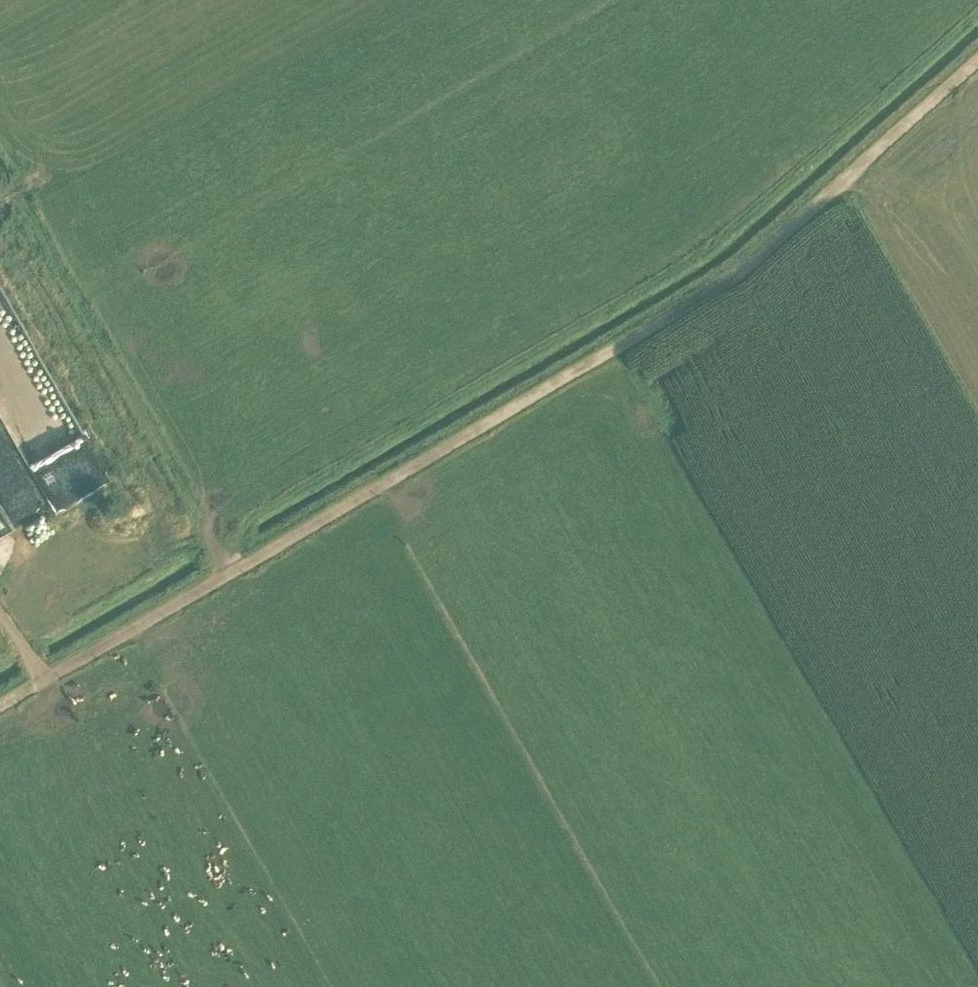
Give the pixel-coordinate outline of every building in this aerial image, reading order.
[(0,299),(0,323),(8,335),(19,328),(0,299)]
